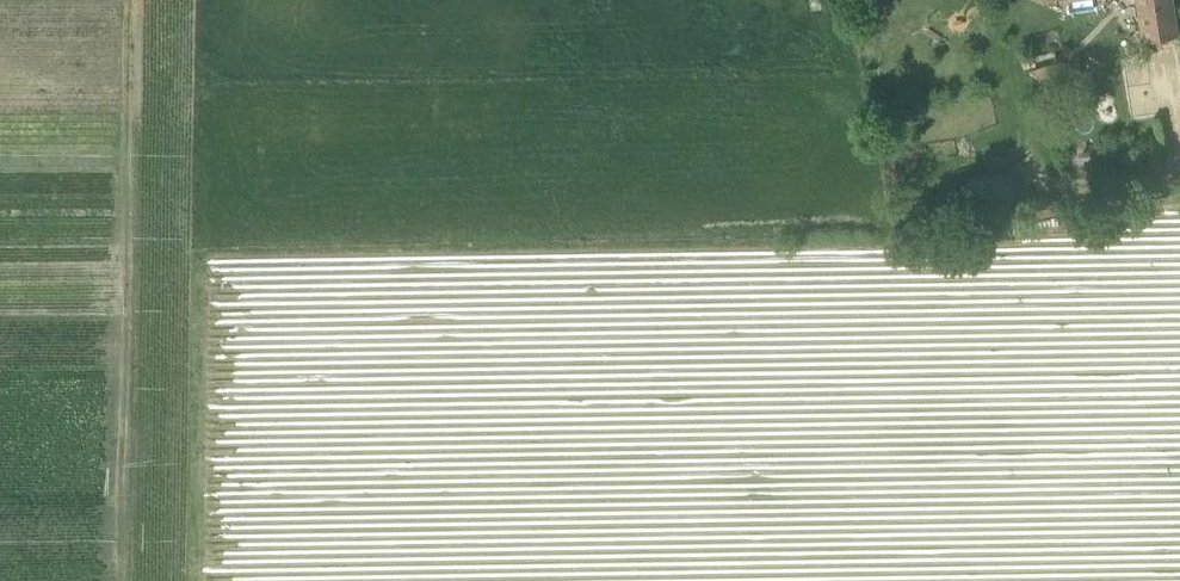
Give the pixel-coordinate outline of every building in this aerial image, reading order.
[(1142,40),(1178,35),(1173,0),(1136,0),(1142,40)]
